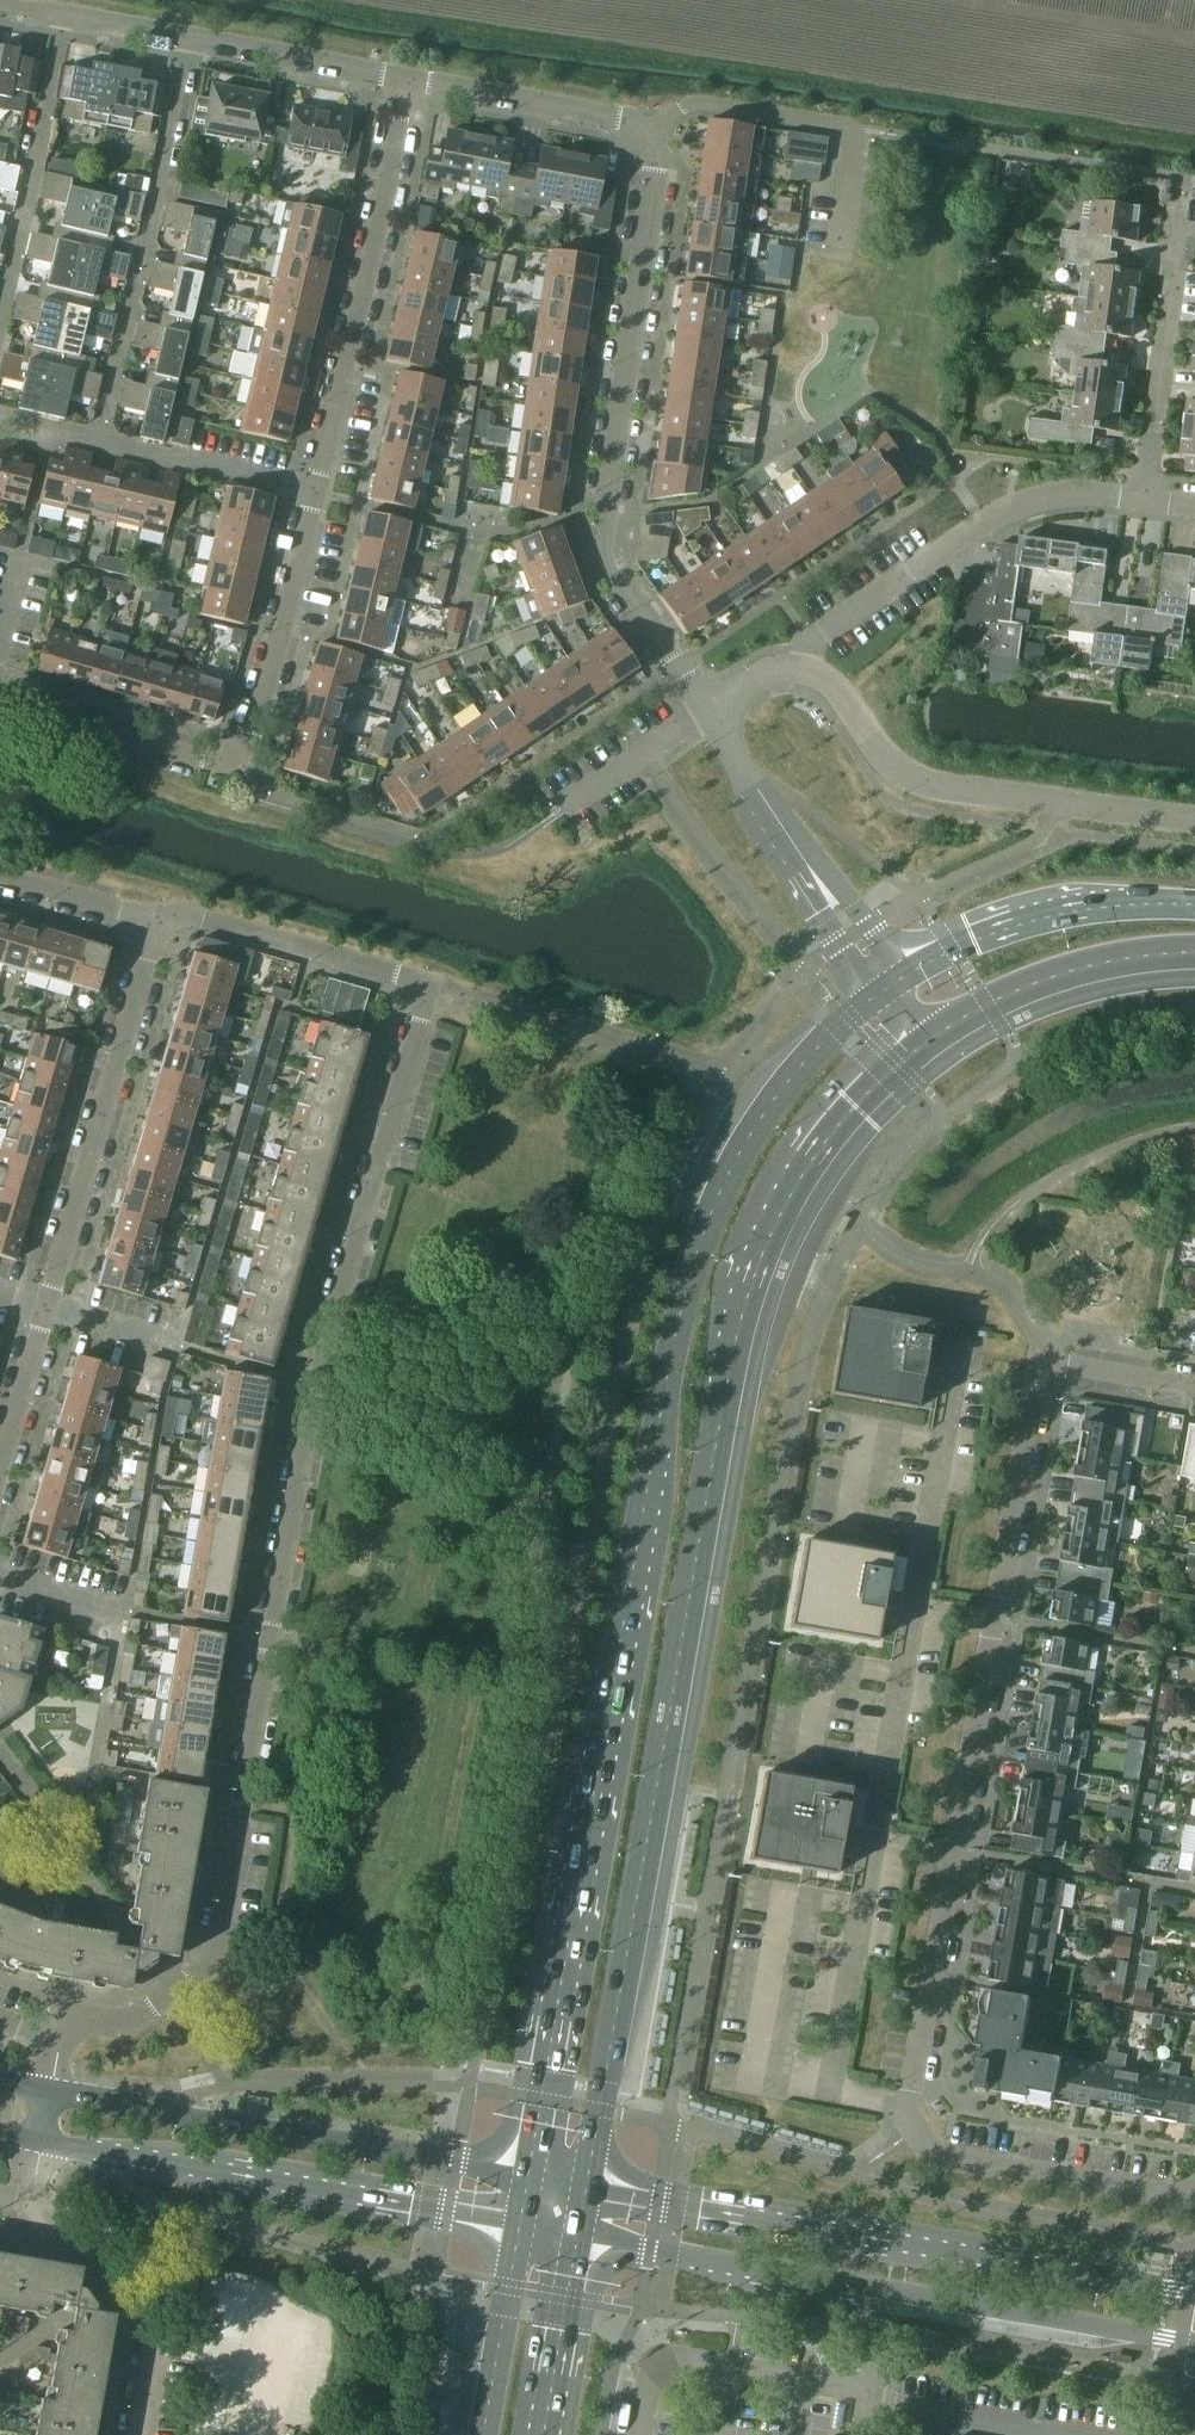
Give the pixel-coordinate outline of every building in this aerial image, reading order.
[(25,113),(28,93),(36,94),(42,62),(25,59),(27,51),(0,46),(0,108),(25,113)] [(63,118),(107,126),(117,70),(98,66),(96,73),(67,67),(61,98),(67,100),(63,118)] [(117,70),(107,126),(150,134),(153,116),(159,117),(165,85),(135,80),(136,73),(117,70)] [(191,130),(273,146),(280,112),(266,109),(268,98),(214,88),(212,99),(198,96),(191,130)] [(352,113),(329,109),(328,112),(295,106),(288,146),(343,156),(340,170),(356,173),(363,133),(349,130),(352,113)] [(766,129),(710,120),(706,147),(762,156),(766,129)] [(277,129),(274,143),(287,145),(290,132),(277,129)] [(455,181),(471,184),(480,137),(448,131),(443,160),(428,157),(421,196),(437,199),(439,188),(453,190),(455,181)] [(498,211),(515,214),(522,174),(507,172),(512,143),(480,137),(471,184),(488,187),(486,196),(500,199),(498,211)] [(787,145),(784,159),(793,160),(822,164),(825,165),(827,151),(787,145)] [(706,147),(702,172),(758,181),(762,156),(706,147)] [(549,199),(565,202),(574,155),(542,149),(537,177),(522,174),(515,214),(531,217),(533,206),(548,208),(549,199)] [(574,155),(565,202),(581,205),(580,214),(594,217),(592,228),(610,231),(615,195),(600,193),(606,161),(574,155)] [(53,159),(49,173),(63,177),(66,162),(53,159)] [(819,182),(822,164),(793,160),(790,178),(819,182)] [(15,192),(21,167),(0,162),(0,189),(15,192)] [(702,172),(699,198),(754,206),(758,181),(702,172)] [(56,223),(53,238),(55,238),(55,239),(82,245),(96,185),(47,173),(42,197),(68,204),(63,225),(56,223)] [(119,173),(117,187),(148,193),(151,179),(119,173)] [(96,185),(82,245),(108,252),(108,251),(110,252),(114,237),(107,236),(112,214),(139,220),(145,196),(96,185)] [(182,187),(179,199),(193,202),(196,190),(182,187)] [(229,202),(242,205),(245,191),(232,188),(229,202)] [(779,197),(777,210),(790,212),(792,199),(779,197)] [(699,198),(695,223),(750,232),(754,206),(699,198)] [(281,228),(289,230),(335,241),(341,214),(288,201),(281,228)] [(178,252),(174,267),(177,267),(203,274),(218,214),(171,203),(169,202),(163,226),(190,232),(184,254),(178,252)] [(1062,247),(1069,248),(1104,251),(1106,237),(1138,241),(1143,208),(1095,202),(1093,219),(1084,218),(1082,232),(1064,230),(1062,247)] [(789,213),(787,225),(799,227),(801,214),(789,213)] [(695,223),(691,249),(746,257),(750,232),(695,223)] [(236,230),(234,239),(250,243),(253,229),(237,226),(236,230)] [(222,227),(219,240),(233,243),(234,239),(236,230),(222,227)] [(289,230),(283,255),(329,266),(335,241),(289,230)] [(417,232),(411,259),(453,269),(459,242),(417,232)] [(43,284),(40,299),(41,299),(67,305),(82,245),(55,239),(55,238),(53,238),(33,233),(27,257),(54,263),(49,285),(43,284)] [(233,243),(219,240),(216,253),(230,256),(233,243)] [(82,245),(67,305),(94,311),(95,312),(98,297),(92,296),(97,274),(125,280),(130,256),(110,252),(108,251),(108,252),(82,245)] [(1084,266),(1080,298),(1137,305),(1141,272),(1109,268),(1112,252),(1104,251),(1069,248),(1067,264),(1084,266)] [(746,257),(691,249),(687,276),(742,284),(746,257)] [(550,250),(546,277),(593,284),(597,257),(550,250)] [(779,262),(792,264),(794,251),(781,250),(779,262)] [(283,255),(277,280),(323,291),(329,266),(283,255)] [(504,255),(501,268),(514,271),(517,258),(504,255)] [(411,259),(405,284),(447,294),(453,269),(411,259)] [(487,261),(483,276),(494,278),(497,264),(487,261)] [(792,264),(779,262),(778,275),(790,277),(792,264)] [(165,313),(161,327),(189,334),(203,274),(177,267),(174,267),(157,263),(151,287),(177,293),(172,314),(165,313)] [(514,271),(501,268),(498,281),(511,284),(514,271)] [(494,278),(483,276),(480,290),(490,293),(494,278)] [(210,277),(207,290),(221,293),(224,280),(210,277)] [(546,277),(543,302),(589,309),(593,284),(546,277)] [(277,280),(271,305),(317,316),(323,291),(277,280)] [(737,318),(741,291),(686,283),(682,310),(737,318)] [(405,284),(399,309),(441,319),(447,294),(405,284)] [(221,293),(207,290),(204,303),(218,306),(221,293)] [(29,344),(26,358),(27,358),(53,365),(67,305),(41,299),(40,299),(20,293),(15,317),(41,324),(36,345),(29,344)] [(1059,325),(1057,342),(1099,348),(1101,333),(1133,337),(1137,305),(1080,298),(1075,300),(1074,311),(1078,313),(1076,328),(1059,325)] [(543,302),(539,328),(585,335),(589,309),(543,302)] [(94,311),(67,305),(53,365),(79,371),(81,371),(91,374),(94,360),(83,357),(83,356),(77,355),(83,334),(108,340),(114,316),(95,312),(94,311)] [(271,305),(266,330),(311,341),(317,316),(271,305)] [(494,307),(492,321),(505,323),(507,309),(494,307)] [(399,309),(393,334),(435,344),(441,319),(399,309)] [(762,309),(760,322),(773,324),(775,311),(762,309)] [(737,318),(682,310),(678,335),(724,342),(728,317),(737,319),(737,318)] [(475,311),(473,326),(483,328),(485,313),(475,311)] [(505,323),(492,321),(490,334),(503,336),(505,323)] [(151,372),(147,387),(175,394),(189,334),(161,327),(143,322),(137,347),(162,353),(157,374),(151,372)] [(773,324),(760,322),(758,335),(771,337),(773,324)] [(483,328),(473,326),(470,341),(481,343),(483,328)] [(199,327),(196,340),(209,343),(212,330),(199,327)] [(266,330),(254,327),(248,352),(305,366),(311,341),(266,330)] [(539,328),(535,353),(581,360),(585,335),(539,328)] [(435,344),(393,334),(387,360),(428,370),(435,344)] [(678,335),(674,360),(720,368),(724,342),(678,335)] [(209,343),(196,340),(193,353),(206,356),(209,343)] [(1079,376),(1077,393),(1124,399),(1129,367),(1097,363),(1099,348),(1057,342),(1054,358),(1072,361),(1070,375),(1079,376)] [(305,366),(248,352),(242,377),(254,380),(299,391),(305,366)] [(21,408),(42,413),(53,365),(27,358),(26,358),(6,353),(0,377),(27,383),(21,408)] [(535,353),(531,379),(577,386),(581,360),(535,353)] [(486,359),(484,372),(498,374),(500,361),(486,359)] [(674,360),(670,386),(716,393),(720,368),(674,360)] [(754,360),(752,373),(766,375),(768,362),(754,360)] [(467,364),(465,379),(475,381),(478,365),(467,364)] [(53,365),(42,413),(62,418),(68,393),(95,400),(100,376),(81,371),(79,371),(53,365)] [(401,371),(395,398),(437,408),(443,381),(401,371)] [(498,374),(484,372),(482,385),(496,387),(498,374)] [(766,375),(752,373),(750,386),(764,388),(766,375)] [(187,377),(184,390),(197,393),(200,380),(187,377)] [(531,379),(527,405),(573,412),(577,386),(531,379)] [(254,380),(248,405),(293,416),(299,391),(254,380)] [(175,394),(147,387),(128,382),(123,406),(148,412),(142,437),(164,442),(175,394)] [(469,386),(466,406),(474,407),(477,387),(469,386)] [(670,386),(666,411),(712,418),(716,393),(670,386)] [(197,393),(184,390),(181,403),(194,407),(197,393)] [(1124,399),(1077,393),(1075,409),(1065,408),(1063,422),(1032,418),(1030,435),(1086,443),(1088,427),(1120,431),(1124,399)] [(395,398),(389,423),(431,433),(437,408),(395,398)] [(1186,427),(1194,428),(1194,400),(1189,399),(1186,427)] [(293,416),(248,405),(241,432),(287,443),(293,416)] [(527,405),(523,430),(569,437),(573,412),(527,405)] [(478,410),(476,423),(490,425),(492,412),(478,410)] [(747,410),(745,424),(758,426),(760,412),(747,410)] [(666,411),(662,437),(708,444),(712,418),(666,411)] [(195,420),(178,416),(171,443),(189,446),(195,420)] [(838,419),(827,426),(835,438),(841,446),(852,438),(846,430),(838,419)] [(389,423),(383,448),(425,458),(431,433),(389,423)] [(490,425),(476,423),(474,436),(488,438),(490,425)] [(461,424),(458,439),(469,441),(471,426),(461,424)] [(758,426),(745,424),(743,437),(756,439),(758,426)] [(835,438),(827,426),(816,434),(824,445),(835,438)] [(1186,427),(1182,455),(1194,456),(1194,428),(1186,427)] [(523,430),(519,456),(566,463),(569,437),(523,430)] [(875,450),(854,465),(880,503),(902,488),(897,481),(912,470),(903,458),(887,434),(871,444),(875,450)] [(662,437),(658,463),(658,464),(704,471),(705,470),(708,444),(662,437)] [(469,441),(458,439),(456,454),(466,456),(469,441)] [(12,445),(0,442),(0,494),(12,445)] [(0,494),(0,504),(24,509),(34,467),(21,464),(24,448),(12,445),(0,494)] [(40,502),(66,508),(79,451),(66,448),(63,464),(50,460),(40,502)] [(383,448),(377,473),(419,483),(425,458),(383,448)] [(796,448),(785,455),(792,467),(803,459),(796,448)] [(739,463),(752,464),(754,451),(741,449),(739,463)] [(66,508),(91,514),(101,473),(89,470),(92,454),(79,451),(66,508)] [(792,467),(785,455),(773,463),(781,474),(792,467)] [(519,456),(515,481),(562,488),(566,463),(519,456)] [(848,457),(827,471),(832,479),(859,518),(880,503),(854,465),(848,457)] [(91,514),(116,520),(130,463),(117,459),(113,475),(101,473),(91,514)] [(471,461),(469,474),(482,476),(484,463),(471,461)] [(658,464),(658,463),(654,462),(648,500),(705,493),(708,470),(705,470),(704,471),(658,464)] [(116,520),(141,526),(151,484),(139,482),(142,466),(130,463),(116,520)] [(151,484),(141,526),(167,532),(181,475),(167,471),(163,487),(151,484)] [(419,483),(377,473),(371,499),(413,510),(419,483)] [(482,476),(469,474),(467,488),(480,490),(482,476)] [(450,475),(448,490),(458,492),(461,477),(450,475)] [(753,477),(742,484),(749,496),(761,488),(753,477)] [(832,479),(811,494),(837,532),(859,518),(832,479)] [(562,488),(515,481),(511,508),(558,515),(562,488)] [(749,496),(742,484),(731,492),(738,503),(749,496)] [(229,486),(222,512),(268,523),(274,497),(229,486)] [(198,493),(185,490),(182,503),(195,506),(198,493)] [(458,492),(448,490),(445,505),(456,507),(458,492)] [(811,494),(790,508),(816,547),(837,532),(811,494)] [(195,506),(182,503),(179,516),(192,519),(195,506)] [(709,507),(695,508),(697,522),(710,520),(709,507)] [(697,522),(695,508),(682,510),(684,524),(697,522)] [(790,508),(768,523),(794,561),(816,547),(790,508)] [(222,512),(216,537),(262,548),(268,523),(222,512)] [(368,512),(362,538),(407,549),(417,551),(423,525),(368,512)] [(644,516),(641,535),(670,539),(674,512),(644,516)] [(768,523),(746,537),(773,576),(794,561),(768,523)] [(515,543),(524,568),(568,552),(559,527),(515,543)] [(670,539),(641,535),(637,562),(667,558),(670,539)] [(216,537),(210,562),(256,573),(262,548),(216,537)] [(746,537),(725,552),(751,591),(773,576),(746,537)] [(1022,545),(1019,566),(1048,570),(1076,574),(1073,602),(1102,606),(1102,605),(1111,546),(1094,544),(1093,546),(1082,545),(1082,540),(1081,540),(1080,545),(1023,537),(1022,545)] [(362,538),(356,563),(401,574),(407,549),(362,538)] [(41,540),(38,554),(51,558),(55,543),(41,540)] [(173,540),(170,553),(183,556),(186,543),(173,540)] [(443,558),(453,560),(456,545),(446,543),(443,558)] [(964,571),(953,649),(982,653),(981,657),(991,659),(990,672),(1020,676),(1021,666),(1021,662),(1019,662),(1024,624),(1011,623),(1019,566),(1022,545),(1001,543),(998,573),(994,573),(985,572),(984,574),(966,571),(964,571)] [(66,560),(78,563),(81,552),(69,549),(66,560)] [(524,568),(533,592),(577,576),(568,552),(524,568)] [(725,552),(704,566),(730,605),(751,591),(725,552)] [(183,556),(170,553),(167,566),(180,569),(183,556)] [(1158,614),(1187,618),(1189,605),(1194,605),(1194,555),(1194,560),(1182,559),(1183,556),(1166,553),(1158,613),(1158,614)] [(93,566),(102,568),(105,558),(96,556),(93,566)] [(117,559),(114,572),(129,576),(132,563),(117,559)] [(210,562),(204,588),(250,598),(256,573),(210,562)] [(356,563),(350,589),(395,599),(401,574),(356,563)] [(483,569),(488,582),(500,577),(496,565),(483,569)] [(704,566),(682,581),(709,620),(730,605),(704,566)] [(77,571),(63,568),(60,577),(74,580),(77,571)] [(440,568),(437,583),(447,585),(450,571),(440,568)] [(570,608),(583,603),(586,602),(577,576),(533,592),(524,596),(533,621),(558,612),(570,608)] [(103,587),(117,590),(119,581),(105,578),(103,587)] [(119,581),(117,590),(130,593),(132,584),(119,581)] [(709,620),(682,581),(660,596),(686,635),(709,620)] [(447,585),(437,583),(433,598),(443,600),(447,585)] [(158,604),(161,591),(144,587),(141,600),(152,603),(158,604)] [(250,598),(204,588),(198,614),(244,625),(250,598)] [(350,589),(344,614),(399,627),(405,601),(395,599),(350,589)] [(161,591),(158,604),(165,606),(171,608),(174,594),(161,591)] [(477,593),(474,606),(487,609),(490,596),(477,593)] [(1069,630),(1069,631),(1097,635),(1093,663),(1122,667),(1130,606),(1114,604),(1114,607),(1102,605),(1102,606),(1073,602),(1069,630)] [(150,613),(163,616),(165,606),(158,604),(152,603),(150,613)] [(583,603),(570,608),(575,620),(587,616),(583,603)] [(165,606),(163,616),(175,619),(177,609),(171,608),(165,606)] [(487,609),(474,606),(471,619),(484,622),(487,609)] [(1130,606),(1122,667),(1151,671),(1153,656),(1155,643),(1181,646),(1183,647),(1183,646),(1187,618),(1158,614),(1158,613),(1147,611),(1147,609),(1130,606)] [(570,608),(558,612),(562,625),(575,620),(570,608)] [(445,631),(449,633),(460,635),(465,612),(450,609),(445,631)] [(399,627),(344,614),(338,640),(392,653),(399,627)] [(49,634),(37,677),(51,681),(53,674),(65,677),(76,636),(53,630),(55,620),(49,618),(44,632),(49,634)] [(188,618),(186,627),(200,630),(202,621),(188,618)] [(535,626),(523,630),(527,643),(540,638),(535,626)] [(232,638),(245,641),(248,632),(234,628),(232,638)] [(613,628),(590,643),(616,682),(639,667),(613,628)] [(527,643),(523,630),(510,635),(515,647),(527,643)] [(460,635),(449,633),(446,647),(456,650),(460,635)] [(74,688),(87,691),(101,643),(76,636),(65,677),(76,681),(74,688)] [(102,688),(114,692),(126,651),(101,643),(87,691),(100,695),(102,688)] [(321,643),(313,669),(358,682),(365,656),(321,643)] [(590,643),(569,658),(595,697),(616,682),(590,643)] [(1026,661),(1043,663),(1046,646),(1028,643),(1026,661)] [(486,646),(474,650),(478,663),(491,659),(486,646)] [(153,649),(151,658),(137,706),(150,709),(151,703),(163,706),(175,665),(178,656),(153,649)] [(478,663),(474,650),(461,655),(466,668),(478,663)] [(124,702),(137,706),(151,658),(126,651),(114,692),(126,695),(124,702)] [(569,658),(547,672),(574,711),(595,697),(569,658)] [(436,664),(423,669),(428,682),(441,677),(436,664)] [(173,716),(186,720),(200,672),(175,665),(163,706),(175,710),(173,716)] [(313,669),(306,693),(351,706),(358,682),(313,669)] [(428,682),(423,669),(411,674),(416,686),(428,682)] [(200,672),(186,720),(199,724),(201,717),(214,721),(226,680),(200,672)] [(547,672),(526,687),(552,726),(574,711),(547,672)] [(389,677),(385,690),(398,694),(402,681),(389,677)] [(526,687),(504,702),(531,740),(552,726),(526,687)] [(398,694),(385,690),(381,703),(394,706),(398,694)] [(306,693),(299,718),(344,731),(351,706),(306,693)] [(504,702),(483,716),(509,755),(531,740),(504,702)] [(399,712),(395,725),(402,734),(411,729),(399,712)] [(483,716),(462,731),(488,769),(509,755),(483,716)] [(299,718),(291,743),(336,756),(344,731),(299,718)] [(388,730),(386,737),(394,739),(402,734),(395,725),(390,723),(388,730)] [(375,726),(371,739),(384,743),(386,737),(388,730),(375,726)] [(462,731),(440,745),(467,784),(488,769),(462,731)] [(384,743),(371,739),(367,752),(380,756),(384,743)] [(336,756),(291,743),(284,769),(329,782),(336,756)] [(440,745),(419,760),(445,798),(467,784),(440,745)] [(445,798),(419,760),(382,785),(398,809),(413,799),(423,814),(445,798)] [(364,764),(360,777),(373,781),(377,768),(364,764)] [(4,965),(16,922),(0,917),(0,964),(4,965)] [(4,965),(27,972),(40,928),(16,922),(4,965)] [(27,972),(51,978),(63,935),(40,928),(27,972)] [(51,978),(74,985),(87,942),(63,935),(51,978)] [(195,952),(187,977),(231,989),(234,977),(246,980),(255,951),(204,937),(199,954),(195,952)] [(87,942),(74,985),(99,992),(111,949),(87,942)] [(187,977),(181,1001),(224,1013),(231,989),(187,977)] [(320,1010),(334,1014),(343,982),(329,978),(320,1010)] [(334,1014),(347,1018),(357,986),(343,982),(334,1014)] [(271,997),(289,1002),(292,992),(274,986),(271,997)] [(357,986),(347,1018),(361,1022),(370,990),(357,986)] [(181,1001),(174,1024),(217,1036),(224,1013),(181,1001)] [(261,1008),(256,1022),(268,1026),(272,1011),(261,1008)] [(12,1026),(15,1015),(1,1011),(0,1013),(0,1023),(12,1026)] [(15,1015),(12,1026),(26,1030),(29,1019),(15,1015)] [(278,1016),(266,1058),(278,1061),(290,1020),(278,1016)] [(46,1030),(60,1034),(63,1023),(49,1019),(46,1030)] [(268,1026),(256,1022),(252,1037),(263,1040),(268,1026)] [(321,1022),(307,1070),(355,1084),(360,1069),(365,1070),(370,1053),(365,1051),(369,1036),(321,1022)] [(63,1023),(60,1034),(74,1038),(77,1027),(63,1023)] [(174,1024),(167,1047),(210,1060),(217,1036),(174,1024)] [(35,1033),(28,1058),(71,1070),(78,1045),(35,1033)] [(167,1047),(160,1071),(204,1083),(210,1060),(167,1047)] [(247,1055),(243,1069),(254,1072),(258,1058),(247,1055)] [(28,1058),(21,1081),(64,1093),(71,1070),(28,1058)] [(264,1063),(252,1104),(264,1108),(269,1092),(282,1095),(285,1085),(272,1081),(276,1067),(264,1063)] [(254,1072),(243,1069),(239,1083),(250,1087),(254,1072)] [(307,1070),(293,1116),(342,1130),(346,1116),(351,1117),(356,1100),(351,1098),(355,1084),(307,1070)] [(160,1071),(153,1095),(197,1107),(204,1083),(160,1071)] [(21,1081),(14,1104),(57,1117),(64,1093),(21,1081)] [(153,1095),(146,1119),(190,1131),(197,1107),(153,1095)] [(233,1102),(229,1116),(240,1120),(244,1106),(233,1102)] [(14,1104),(7,1128),(51,1140),(57,1117),(14,1104)] [(238,1152),(251,1156),(263,1114),(250,1111),(238,1152)] [(240,1120),(229,1116),(225,1131),(236,1134),(240,1120)] [(293,1116),(280,1164),(328,1178),(332,1163),(337,1164),(343,1146),(338,1145),(342,1130),(293,1116)] [(146,1119),(140,1142),(183,1155),(190,1131),(146,1119)] [(7,1128),(0,1152),(44,1164),(51,1140),(7,1128)] [(140,1142),(133,1165),(176,1178),(183,1155),(140,1142)] [(220,1150),(215,1164),(227,1167),(231,1153),(220,1150)] [(0,1153),(0,1178),(37,1188),(44,1164),(0,1152),(0,1153)] [(237,1158),(225,1199),(237,1203),(249,1162),(237,1158)] [(227,1167),(215,1164),(211,1178),(222,1182),(227,1167)] [(280,1164),(266,1211),(314,1225),(318,1211),(323,1212),(329,1195),(324,1193),(328,1178),(280,1164)] [(133,1165),(126,1189),(169,1201),(176,1178),(133,1165)] [(30,1212),(37,1188),(0,1178),(0,1203),(30,1212)] [(126,1189),(119,1212),(162,1225),(169,1201),(126,1189)] [(206,1196),(202,1211),(213,1214),(217,1200),(206,1196)] [(23,1235),(30,1212),(0,1203),(0,1228),(23,1235)] [(211,1246),(223,1250),(235,1208),(223,1205),(211,1246)] [(213,1214),(202,1211),(198,1225),(209,1228),(213,1214)] [(266,1211),(252,1258),(301,1272),(305,1257),(310,1259),(315,1241),(310,1240),(314,1225),(266,1211)] [(119,1212),(113,1236),(156,1248),(162,1225),(119,1212)] [(0,1228),(0,1255),(16,1260),(23,1235),(0,1228)] [(1179,1228),(1177,1240),(1192,1242),(1194,1230),(1179,1228)] [(113,1236),(106,1259),(149,1272),(156,1248),(113,1236)] [(192,1243),(188,1257),(199,1261),(204,1246),(192,1243)] [(222,1255),(210,1252),(198,1293),(210,1296),(222,1255)] [(199,1261),(188,1257),(184,1272),(195,1275),(199,1261)] [(252,1258),(239,1305),(287,1319),(291,1304),(296,1306),(301,1288),(296,1287),(301,1272),(252,1258)] [(149,1272),(106,1259),(99,1284),(142,1296),(149,1272)] [(174,1306),(186,1309),(190,1294),(179,1291),(174,1306)] [(184,1341),(196,1345),(208,1303),(196,1300),(184,1341)] [(287,1319),(239,1305),(225,1353),(273,1367),(278,1351),(283,1352),(288,1335),(283,1333),(287,1319)] [(846,1307),(831,1394),(918,1409),(933,1322),(846,1307)] [(180,1352),(176,1367),(187,1370),(192,1356),(180,1352)] [(78,1355),(71,1380),(114,1392),(121,1368),(78,1355)] [(144,1374),(154,1377),(165,1381),(170,1362),(149,1356),(144,1374)] [(226,1371),(221,1396),(266,1404),(270,1378),(226,1371)] [(184,1376),(174,1374),(171,1386),(181,1389),(184,1376)] [(165,1381),(154,1377),(149,1392),(160,1395),(165,1381)] [(71,1380),(64,1403),(107,1416),(114,1392),(71,1380)] [(168,1396),(165,1411),(177,1413),(179,1398),(168,1396)] [(221,1396),(217,1420),(262,1428),(266,1404),(221,1396)] [(64,1403),(57,1427),(100,1439),(107,1416),(64,1403)] [(1124,1405),(1123,1411),(1146,1415),(1147,1409),(1124,1405)] [(1086,1421),(1082,1449),(1126,1456),(1139,1459),(1146,1416),(1142,1415),(1089,1406),(1089,1408),(1093,1408),(1091,1422),(1086,1421)] [(177,1413),(165,1411),(163,1426),(174,1428),(177,1413)] [(146,1412),(144,1426),(155,1429),(158,1414),(146,1412)] [(206,1418),(201,1442),(213,1444),(258,1452),(262,1428),(217,1420),(206,1418)] [(1193,1428),(1193,1424),(1191,1423),(1182,1476),(1194,1478),(1194,1428),(1193,1428)] [(155,1429),(144,1426),(141,1441),(153,1443),(155,1429)] [(57,1427),(50,1450),(94,1463),(100,1439),(57,1427)] [(213,1444),(209,1468),(253,1476),(258,1452),(213,1444)] [(160,1445),(157,1459),(169,1461),(171,1447),(160,1445)] [(1082,1449),(1077,1476),(1081,1477),(1079,1492),(1127,1500),(1130,1484),(1122,1482),(1126,1456),(1082,1449)] [(94,1463),(50,1450),(44,1474),(87,1486),(98,1489),(105,1466),(94,1463)] [(169,1461),(157,1459),(154,1474),(166,1476),(169,1461)] [(138,1460),(135,1475),(147,1477),(149,1462),(138,1460)] [(209,1468),(205,1492),(249,1500),(253,1476),(209,1468)] [(44,1474),(37,1497),(80,1510),(87,1486),(44,1474)] [(147,1477),(135,1475),(133,1490),(144,1492),(147,1477)] [(205,1492),(201,1517),(245,1524),(249,1500),(205,1492)] [(1072,1506),(1067,1533),(1111,1541),(1120,1543),(1127,1500),(1079,1492),(1076,1506),(1072,1506)] [(151,1493),(149,1508),(160,1510),(163,1495),(151,1493)] [(1163,1507),(1175,1509),(1177,1496),(1166,1494),(1163,1507)] [(80,1510),(37,1497),(30,1520),(73,1533),(85,1536),(92,1513),(80,1510)] [(129,1508),(127,1523),(138,1525),(141,1510),(129,1508)] [(160,1510),(149,1508),(146,1523),(158,1525),(160,1510)] [(201,1517),(196,1542),(241,1549),(245,1524),(201,1517)] [(1177,1517),(1175,1526),(1184,1528),(1186,1519),(1177,1517)] [(73,1533),(30,1520),(23,1545),(66,1558),(73,1533)] [(138,1525),(127,1523),(124,1538),(136,1540),(138,1525)] [(1067,1533),(1062,1561),(1066,1562),(1064,1576),(1112,1585),(1115,1569),(1107,1567),(1111,1541),(1067,1533)] [(791,1626),(877,1641),(892,1555),(806,1540),(791,1626)] [(143,1542),(140,1557),(152,1559),(154,1544),(143,1542)] [(196,1542),(192,1566),(237,1573),(241,1549),(196,1542)] [(137,1577),(136,1581),(148,1583),(152,1559),(140,1557),(137,1577)] [(132,1560),(121,1558),(118,1573),(130,1576),(132,1560)] [(192,1566),(188,1590),(232,1597),(237,1573),(192,1566)] [(1057,1590),(1052,1619),(1097,1627),(1097,1624),(1101,1600),(1110,1601),(1112,1585),(1064,1576),(1061,1591),(1057,1590)] [(232,1597),(188,1590),(184,1615),(228,1623),(232,1597)] [(134,1591),(132,1606),(143,1608),(146,1593),(134,1591)] [(1157,1598),(1145,1596),(1143,1605),(1156,1607),(1157,1598)] [(38,1653),(45,1629),(0,1616),(0,1642),(38,1653)] [(127,1633),(139,1635),(141,1620),(130,1618),(127,1633)] [(179,1639),(177,1652),(222,1660),(226,1634),(172,1625),(170,1638),(179,1639)] [(1049,1636),(1044,1664),(1048,1665),(1046,1680),(1095,1688),(1097,1672),(1089,1670),(1094,1643),(1049,1636)] [(31,1678),(32,1677),(31,1677),(38,1653),(0,1642),(0,1669),(31,1678)] [(97,1644),(92,1673),(104,1676),(109,1647),(97,1644)] [(124,1652),(121,1667),(133,1669),(135,1654),(124,1652)] [(175,1664),(166,1662),(164,1674),(217,1684),(222,1660),(177,1652),(175,1664)] [(1169,1655),(1167,1668),(1179,1670),(1181,1657),(1169,1655)] [(133,1669),(121,1667),(119,1682),(130,1684),(133,1669)] [(0,1669),(0,1724),(23,1708),(31,1678),(0,1669)] [(164,1674),(161,1674),(157,1698),(213,1708),(217,1684),(164,1674)] [(1039,1693),(1035,1721),(1079,1729),(1083,1703),(1092,1704),(1095,1688),(1046,1680),(1043,1694),(1039,1693)] [(1160,1708),(1171,1709),(1175,1687),(1164,1685),(1160,1708)] [(213,1708),(157,1698),(153,1722),(209,1732),(213,1708)] [(115,1700),(113,1715),(124,1717),(127,1702),(115,1700)] [(1158,1720),(1168,1721),(1169,1712),(1160,1711),(1158,1720)] [(124,1717),(113,1715),(110,1730),(122,1732),(124,1717)] [(1035,1721),(1030,1749),(1034,1750),(1031,1764),(1080,1773),(1083,1756),(1088,1757),(1093,1731),(1079,1729),(1035,1721)] [(153,1722),(149,1746),(161,1748),(205,1756),(209,1732),(153,1722)] [(1144,1738),(1146,1730),(1130,1727),(1129,1736),(1144,1738)] [(205,1756),(161,1748),(156,1774),(201,1781),(205,1756)] [(107,1749),(104,1764),(116,1766),(118,1751),(107,1749)] [(1025,1778),(1020,1806),(1064,1813),(1069,1787),(1077,1789),(1080,1773),(1031,1764),(1029,1779),(1025,1778)] [(1126,1766),(1124,1780),(1140,1783),(1142,1768),(1126,1766)] [(750,1859),(837,1874),(852,1787),(765,1772),(750,1859)] [(13,1789),(5,1779),(0,1782),(0,1798),(13,1789)] [(137,1852),(143,1853),(195,1862),(200,1833),(204,1830),(205,1825),(187,1822),(188,1817),(203,1820),(208,1789),(150,1779),(137,1852)] [(1151,1780),(1149,1789),(1160,1791),(1161,1782),(1151,1780)] [(118,1785),(113,1824),(128,1826),(134,1791),(122,1789),(123,1786),(118,1785)] [(1146,1791),(1143,1805),(1155,1807),(1157,1793),(1146,1791)] [(1013,1847),(1013,1849),(1065,1858),(1068,1841),(1060,1840),(1064,1813),(1020,1806),(1015,1833),(1019,1834),(1017,1848),(1013,1847)] [(1122,1807),(1120,1822),(1132,1824),(1134,1809),(1122,1807)] [(1183,1851),(1194,1854),(1194,1826),(1187,1825),(1183,1851)] [(1116,1828),(1107,1835),(1115,1846),(1125,1839),(1116,1828)] [(1138,1828),(1136,1843),(1150,1846),(1153,1831),(1138,1828)] [(1178,1879),(1194,1882),(1194,1854),(1183,1851),(1180,1869),(1178,1879)] [(131,1924),(143,1926),(183,1933),(188,1902),(174,1900),(175,1895),(189,1898),(192,1898),(193,1893),(190,1889),(195,1862),(143,1853),(131,1924)] [(1009,1870),(1004,1898),(1063,1908),(1067,1880),(1009,1870)] [(1155,1891),(1152,1907),(1162,1908),(1165,1893),(1155,1891)] [(1004,1898),(1000,1924),(1058,1934),(1063,1908),(1004,1898)] [(27,1972),(41,1921),(10,1909),(8,1904),(1,1901),(0,1902),(0,1961),(5,1963),(7,1958),(19,1962),(17,1968),(27,1972)] [(1129,1906),(1127,1919),(1137,1921),(1139,1908),(1129,1906)] [(1151,1910),(1149,1923),(1159,1924),(1161,1912),(1151,1910)] [(1137,1921),(1127,1919),(1125,1931),(1135,1933),(1137,1921)] [(73,1980),(108,1986),(115,1945),(117,1934),(87,1929),(85,1925),(77,1923),(73,1926),(41,1921),(27,1972),(38,1973),(38,1968),(51,1970),(50,1976),(73,1980)] [(1159,1924),(1149,1923),(1147,1935),(1157,1937),(1159,1924)] [(1000,1924),(995,1951),(1053,1961),(1058,1934),(1000,1924)] [(115,1945),(108,1986),(132,1990),(135,1969),(145,1971),(150,1967),(157,1963),(158,1953),(179,1957),(183,1933),(143,1926),(138,1949),(115,1945)] [(1115,1935),(1114,1944),(1133,1947),(1134,1938),(1115,1935)] [(1114,1944),(1112,1954),(1131,1957),(1133,1947),(1114,1944)] [(1144,1949),(1142,1964),(1152,1965),(1157,1966),(1159,1952),(1144,1949)] [(995,1951),(990,1979),(1048,1989),(1053,1961),(995,1951)] [(1120,1960),(1118,1972),(1128,1974),(1130,1962),(1120,1960)] [(1142,1964),(1139,1976),(1150,1978),(1152,1965),(1142,1964)] [(1128,1974),(1118,1972),(1115,1985),(1126,1987),(1128,1974)] [(1150,1978),(1139,1976),(1137,1989),(1148,1990),(1150,1978)] [(1107,1985),(1104,1999),(1123,2002),(1125,1988),(1107,1985)] [(1054,2101),(1056,2101),(1064,2057),(1023,2050),(1033,1996),(988,1989),(988,1991),(995,1992),(991,2016),(984,2015),(979,2045),(985,2046),(984,2052),(981,2052),(980,2053),(979,2054),(978,2054),(977,2056),(976,2057),(976,2058),(976,2060),(976,2061),(977,2062),(977,2063),(978,2064),(980,2065),(981,2066),(978,2088),(989,2090),(990,2082),(1002,2084),(1001,2092),(1031,2097),(1032,2090),(1055,2094),(1054,2101)] [(1137,1990),(1135,2004),(1149,2006),(1151,1993),(1137,1990)] [(1153,2020),(1164,2022),(1165,2015),(1154,2013),(1153,2020)] [(1064,2057),(1056,2101),(1083,2106),(1090,2062),(1073,2059),(1076,2044),(1066,2043),(1064,2057)] [(1090,2062),(1083,2106),(1110,2111),(1120,2052),(1110,2050),(1108,2064),(1090,2062)] [(1120,2052),(1110,2111),(1136,2115),(1144,2071),(1127,2068),(1129,2054),(1120,2052)] [(1144,2071),(1136,2115),(1163,2120),(1173,2061),(1164,2060),(1161,2074),(1144,2071)] [(1163,2120),(1190,2124),(1194,2095),(1194,2080),(1180,2077),(1183,2063),(1173,2061),(1163,2120)] [(53,2303),(60,2263),(30,2257),(27,2272),(22,2271),(25,2253),(20,2252),(17,2255),(0,2252),(0,2306),(51,2315),(53,2303)] [(76,2307),(72,2331),(113,2338),(117,2314),(97,2310),(98,2300),(95,2295),(90,2289),(80,2287),(84,2267),(60,2263),(53,2303),(76,2307)] [(27,2331),(29,2318),(17,2316),(16,2324),(0,2335),(0,2351),(27,2331)] [(57,2388),(54,2400),(54,2402),(101,2410),(105,2381),(106,2381),(109,2379),(110,2374),(92,2370),(93,2366),(108,2368),(113,2338),(72,2331),(61,2329),(51,2387),(57,2388)] [(19,2359),(26,2369),(40,2359),(49,2360),(51,2348),(37,2346),(19,2359)] [(36,2434),(96,2434),(101,2410),(54,2402),(54,2400),(43,2398),(36,2434)]
